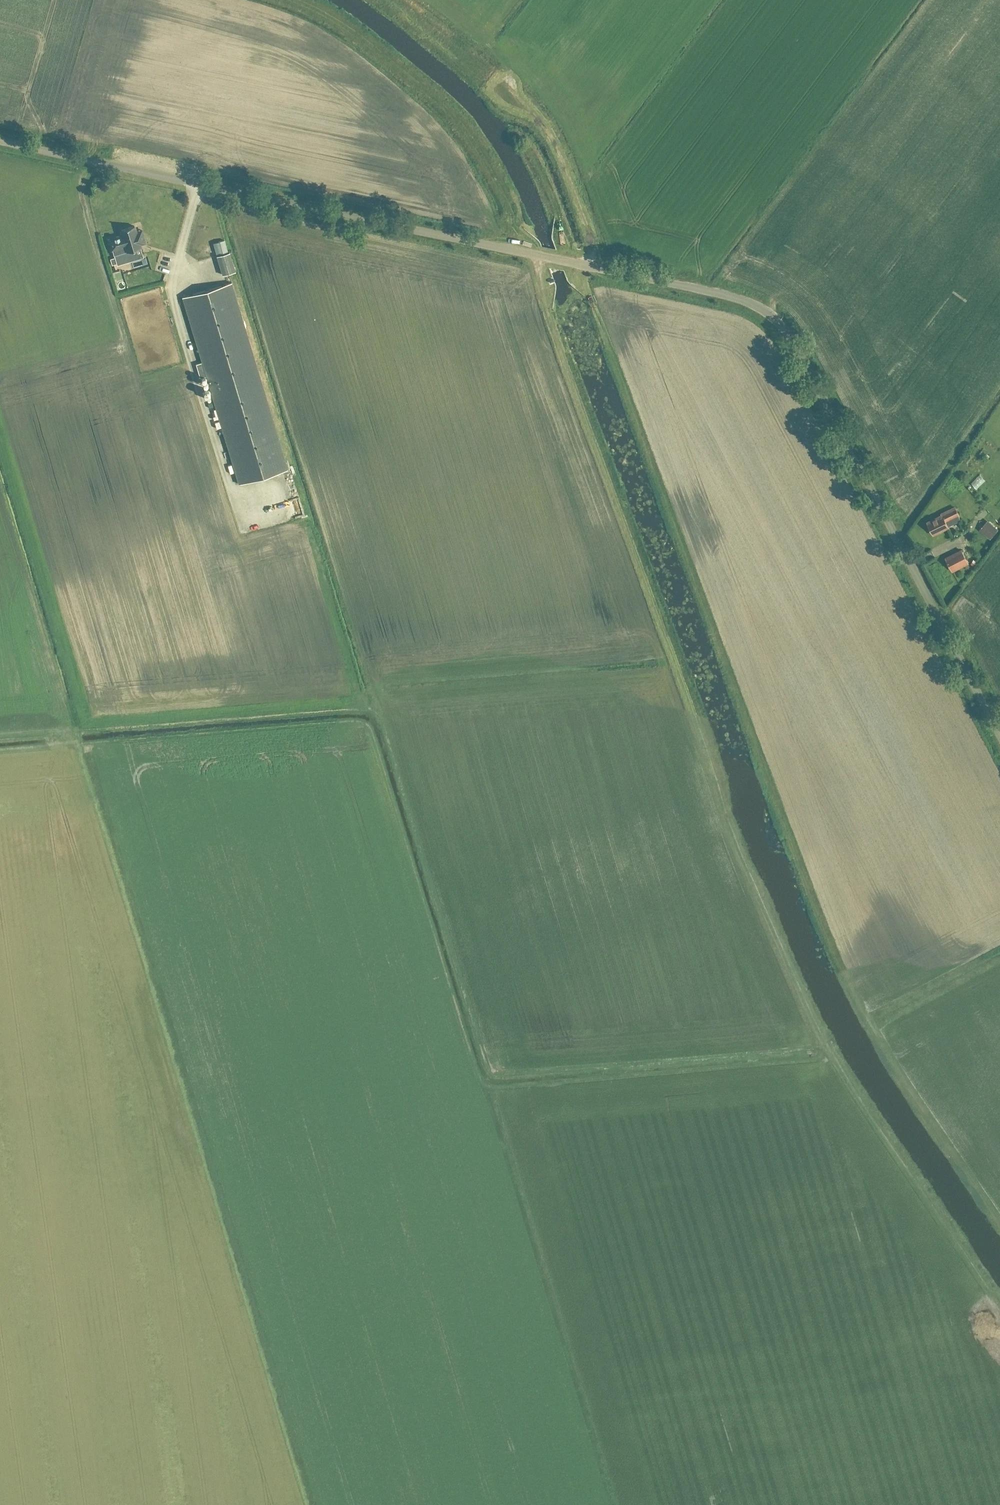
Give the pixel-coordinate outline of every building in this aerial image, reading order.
[(146,242),(142,230),(136,232),(135,226),(121,230),(123,236),(120,237),(120,236),(109,239),(112,250),(113,250),(114,255),(141,247),(140,244),(146,242)] [(230,252),(217,256),(223,275),(235,271),(230,252)] [(232,282),(183,297),(239,483),(288,468),(232,282)] [(204,394),(211,391),(206,380),(199,383),(204,394)] [(286,474),(290,495),(297,494),(294,473),(286,474)] [(301,495),(291,497),(296,517),(305,515),(301,495)] [(942,515),(928,522),(933,534),(949,527),(949,526),(961,520),(959,515),(960,515),(956,507),(942,514),(942,515)] [(990,535),(998,528),(989,518),(981,525),(990,535)] [(962,550),(946,558),(953,570),(969,562),(962,550)]
